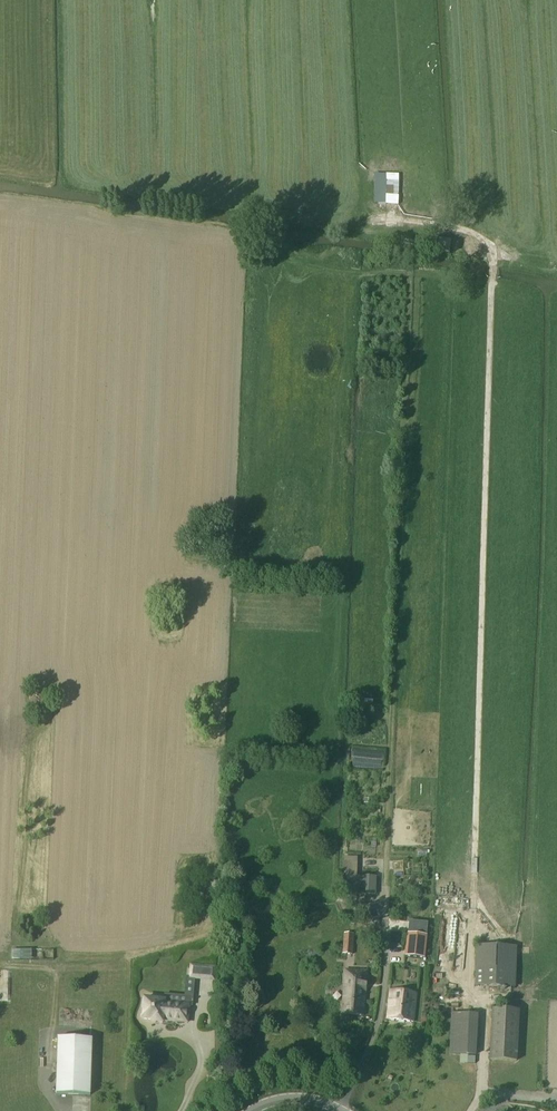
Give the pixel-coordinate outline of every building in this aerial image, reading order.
[(400,200),(401,176),(389,175),(388,199),(400,200)] [(377,877),(362,876),(362,895),(376,895),(377,877)] [(459,925),(459,912),(468,912),(469,900),(442,899),(442,925),(459,925)] [(345,934),(344,954),(353,955),(354,935),(345,934)] [(408,934),(405,956),(425,958),(427,936),(408,934)] [(515,947),(478,946),(477,986),(514,987),(515,947)] [(206,967),(191,965),(190,978),(204,980),(206,967)] [(342,1014),(364,1016),(367,972),(345,970),(342,1014)] [(417,993),(405,992),(390,990),(387,1019),(413,1022),(417,993)] [(144,999),(142,1019),(152,1020),(152,1022),(163,1023),(163,1020),(163,1017),(175,1019),(175,1022),(187,1023),(189,1006),(164,1003),(164,1001),(144,999)] [(522,1061),(524,1009),(495,1008),(493,1059),(522,1061)] [(452,1013),(450,1054),(461,1055),(476,1056),(478,1015),(478,1014),(452,1013)] [(90,1095),(92,1039),(59,1038),(57,1093),(90,1095)]
